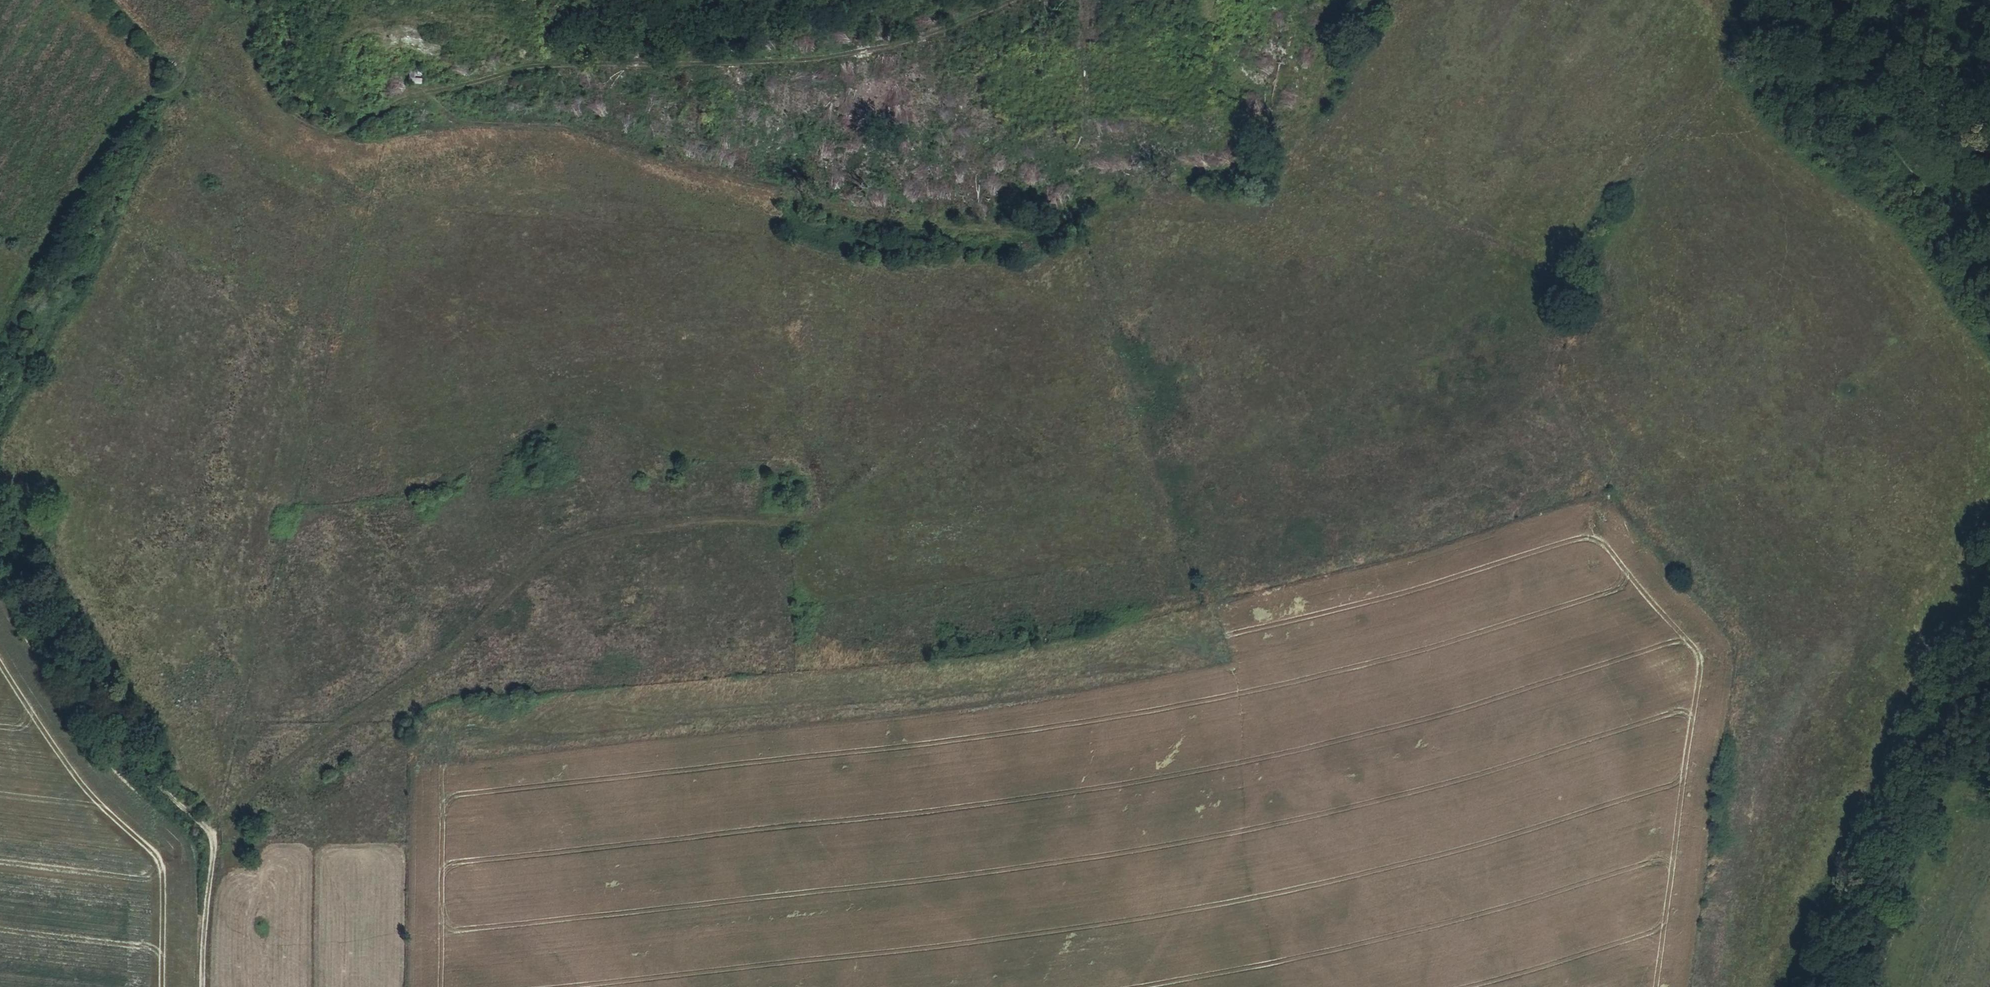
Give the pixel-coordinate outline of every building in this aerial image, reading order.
[(410,70),(409,82),(421,83),(423,71),(410,70)]
